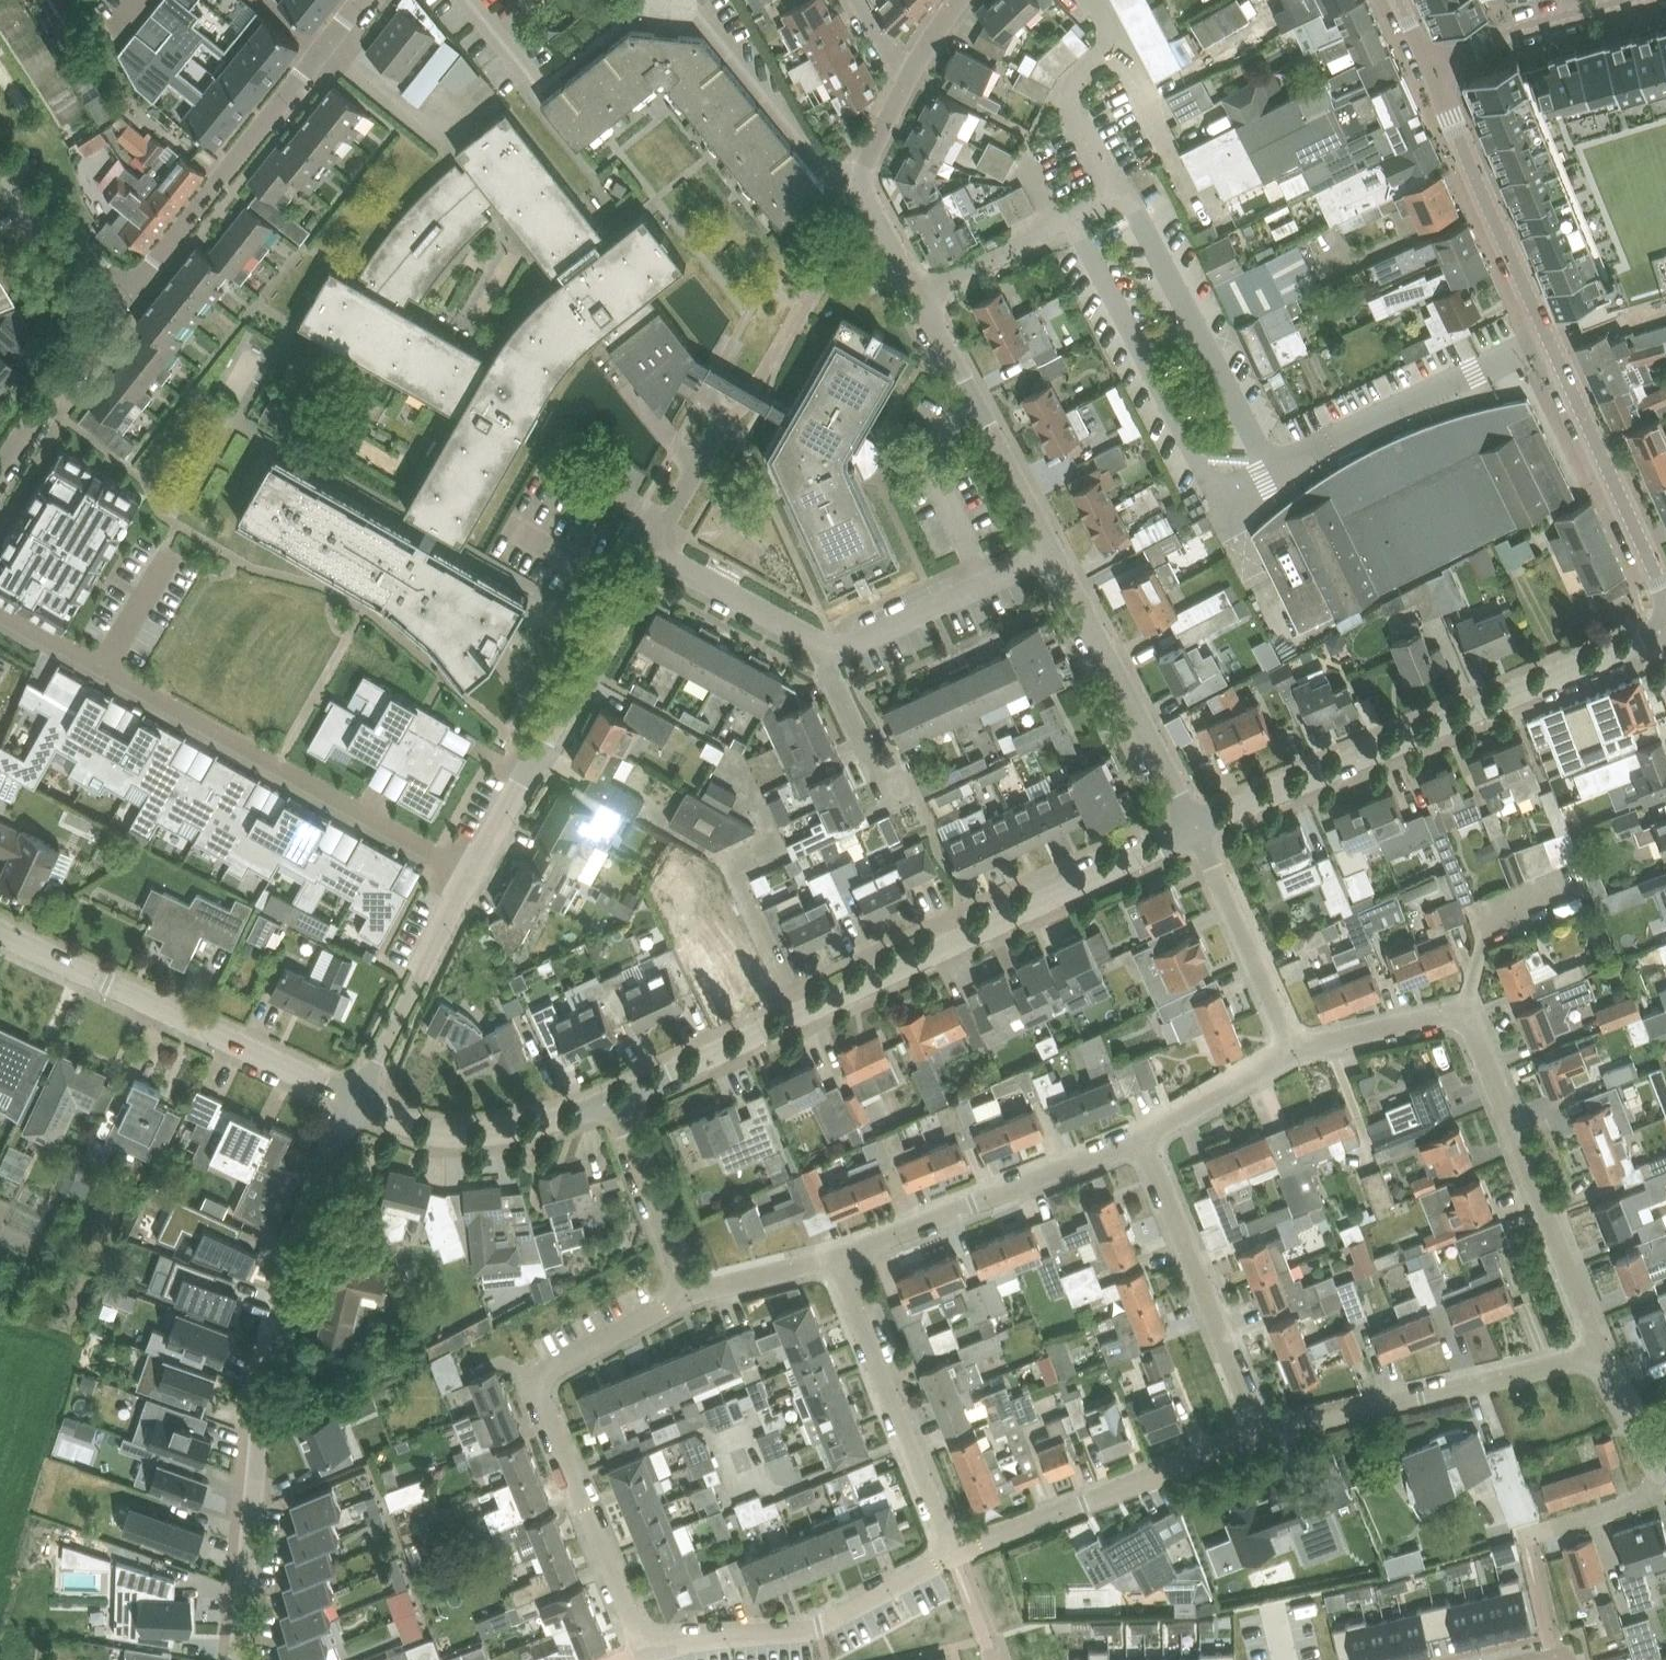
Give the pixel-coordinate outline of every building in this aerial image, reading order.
[(161,1),(192,26),(195,23),(203,13),(202,13),(201,14),(192,7),(191,6),(191,7),(183,0),(162,0),(161,1)] [(321,0),(280,0),(314,28),(330,8),(321,0)] [(397,6),(399,7),(399,6),(401,7),(367,50),(402,78),(435,36),(442,42),(448,35),(419,0),(402,0),(397,6)] [(531,17),(542,8),(536,0),(517,0),(531,17)] [(756,8),(764,4),(761,0),(751,0),(756,8)] [(815,0),(808,0),(782,14),(787,23),(780,26),(792,48),(802,42),(805,47),(845,25),(838,12),(833,15),(828,4),(820,9),(815,0)] [(876,2),(871,7),(897,35),(920,12),(908,0),(875,0),(876,2)] [(920,12),(933,0),(908,0),(920,12)] [(977,10),(987,21),(1004,39),(1013,31),(1023,21),(1003,0),(997,0),(989,7),(985,2),(977,10)] [(1023,21),(1025,20),(1040,4),(1044,8),(1053,0),(1003,0),(1023,21)] [(1113,1),(1120,14),(1146,0),(1115,0),(1113,1)] [(1120,14),(1127,27),(1156,12),(1152,6),(1149,0),(1146,0),(1120,14)] [(1152,6),(1156,12),(1163,25),(1168,36),(1180,29),(1165,0),(1164,0),(1152,6)] [(1192,23),(1204,46),(1251,22),(1239,0),(1235,0),(1192,23)] [(1299,22),(1343,0),(1288,0),(1299,22)] [(1320,47),(1378,20),(1369,0),(1355,0),(1334,10),(1339,22),(1328,27),(1327,26),(1316,31),(1312,40),(1316,48),(1320,47)] [(1424,6),(1423,6),(1425,10),(1434,32),(1436,34),(1439,33),(1465,21),(1468,20),(1468,19),(1486,11),(1489,9),(1488,7),(1485,0),(1421,0),(1424,6)] [(152,12),(172,29),(183,38),(192,26),(161,1),(152,12)] [(257,10),(241,30),(284,65),(300,45),(257,10)] [(1156,12),(1127,27),(1134,40),(1163,25),(1156,12)] [(1378,20),(1320,47),(1326,62),(1353,50),(1359,63),(1391,48),(1378,20)] [(225,49),(226,49),(195,23),(192,26),(183,38),(172,29),(168,35),(192,55),(203,42),(224,59),(213,73),(217,76),(218,75),(252,104),(268,84),(225,49)] [(802,76),(803,79),(854,52),(845,37),(850,34),(845,25),(805,47),(811,56),(789,68),(796,80),(802,76)] [(1163,25),(1134,40),(1148,67),(1177,51),(1168,36),(1163,25)] [(64,26),(47,37),(66,67),(83,56),(64,26)] [(1072,26),(1062,36),(1080,55),(1090,45),(1072,26)] [(1522,68),(1620,308),(1648,297),(1665,292),(1665,26),(1660,28),(1659,27),(1633,35),(1633,33),(1606,41),(1606,40),(1578,48),(1578,47),(1575,48),(1549,56),(1551,60),(1522,68)] [(241,30),(226,49),(225,49),(268,84),(284,65),(241,30)] [(562,86),(547,98),(542,103),(579,148),(655,85),(669,87),(784,227),(814,203),(811,199),(826,186),(795,149),(775,166),(771,162),(792,145),(760,106),(740,123),(737,119),(757,102),(725,63),(705,80),(702,76),(722,60),(703,37),(679,35),(679,39),(671,38),(670,45),(662,44),(663,37),(655,36),(656,33),(631,30),(609,48),(625,68),(621,72),(605,51),(566,83),(583,103),(579,106),(562,86)] [(137,31),(127,42),(148,59),(150,56),(235,125),(252,104),(218,75),(217,76),(205,90),(180,70),(192,55),(168,35),(157,48),(137,31)] [(981,32),(974,44),(1001,58),(1008,47),(981,32)] [(1056,41),(1052,46),(1069,65),(1080,55),(1062,36),(1056,41)] [(445,39),(402,93),(420,107),(441,80),(457,93),(480,74),(462,52),(445,39)] [(148,59),(127,42),(119,52),(138,86),(155,101),(170,83),(195,103),(182,119),(217,147),(235,125),(150,56),(148,59)] [(1052,46),(1039,57),(1059,74),(1060,74),(1069,65),(1052,46)] [(949,85),(968,96),(997,111),(1002,102),(981,91),(994,67),(976,58),(957,47),(946,67),(950,69),(944,81),(950,84),(949,85)] [(1359,63),(1299,92),(1310,115),(1403,74),(1391,48),(1359,63)] [(1177,51),(1148,67),(1156,81),(1175,70),(1184,65),(1177,51)] [(854,52),(803,79),(808,87),(824,80),(831,94),(871,72),(864,59),(859,62),(854,52)] [(1039,57),(1028,73),(1053,87),(1059,74),(1039,57)] [(1468,79),(1464,80),(1465,83),(1474,103),(1475,107),(1474,107),(1481,124),(1480,125),(1488,143),(1488,142),(1502,175),(1501,176),(1508,194),(1509,193),(1516,211),(1517,210),(1524,226),(1522,227),(1529,245),(1531,244),(1538,262),(1537,263),(1548,288),(1549,289),(1552,288),(1563,312),(1575,307),(1583,326),(1621,311),(1620,308),(1522,68),(1522,67),(1519,61),(1518,59),(1515,60),(1497,67),(1494,68),(1468,79)] [(1013,86),(1025,92),(1045,102),(1053,87),(1028,73),(1022,70),(1013,86)] [(871,72),(831,94),(842,113),(838,116),(835,111),(831,113),(836,123),(840,121),(844,127),(867,115),(861,103),(877,94),(872,84),(876,81),(871,72)] [(1199,142),(1180,152),(1180,153),(1182,152),(1200,186),(1215,178),(1225,199),(1245,189),(1277,174),(1417,105),(1403,74),(1310,115),(1299,92),(1274,104),(1236,123),(1199,142)] [(1222,96),(1236,123),(1274,104),(1260,75),(1222,96)] [(334,85),(314,110),(346,136),(351,140),(360,129),(355,125),(366,111),(334,85)] [(921,116),(926,119),(956,136),(957,133),(968,139),(981,115),(960,103),(940,93),(934,105),(928,102),(921,116)] [(115,117),(102,95),(87,104),(101,126),(115,117)] [(1197,95),(1172,108),(1180,122),(1205,108),(1197,95)] [(1417,105),(1277,174),(1290,202),(1430,135),(1417,105)] [(611,344),(663,410),(689,364),(695,353),(696,352),(649,294),(687,264),(646,211),(610,239),(508,109),(456,150),(469,165),(464,169),(457,161),(447,170),(433,183),(419,197),(406,211),(393,226),(381,242),(370,258),(359,275),(369,280),(365,286),(332,267),(300,323),(460,414),(406,508),(464,541),(554,384),(563,371),(573,359),(584,347),(596,336),(602,331),(612,344),(611,344)] [(314,110),(294,135),(326,161),(332,165),(341,153),(336,149),(346,136),(314,110)] [(908,140),(914,144),(943,160),(956,136),(926,119),(921,130),(915,126),(908,140)] [(131,121),(118,138),(115,142),(147,169),(146,171),(160,181),(183,201),(206,173),(169,144),(168,146),(153,134),(151,137),(131,121)] [(85,140),(79,144),(86,155),(93,151),(109,140),(102,129),(85,140)] [(278,144),(269,156),(295,177),(312,190),(322,178),(316,174),(326,161),(294,135),(284,148),(278,144)] [(1430,135),(1290,202),(1290,203),(1330,185),(1340,207),(1421,168),(1441,159),(1430,135)] [(990,140),(983,153),(1010,169),(1017,155),(990,140)] [(914,144),(897,176),(933,178),(943,160),(914,144)] [(1010,169),(983,153),(977,165),(1004,179),(1010,169)] [(269,156),(249,181),(260,190),(283,208),(293,195),(285,189),(295,177),(269,156)] [(127,165),(119,175),(170,217),(183,201),(160,181),(146,171),(141,177),(127,165)] [(1442,173),(1363,209),(1368,220),(1393,208),(1404,234),(1459,209),(1442,173)] [(170,217),(119,175),(106,192),(125,207),(157,233),(170,217)] [(933,178),(897,176),(914,209),(907,213),(942,196),(933,178)] [(612,190),(613,190),(622,195),(628,186),(618,180),(612,190)] [(1023,185),(1010,192),(1022,217),(1036,210),(1023,185)] [(942,196),(907,213),(915,226),(920,223),(926,234),(967,213),(954,189),(942,196)] [(283,208),(260,190),(251,202),(301,242),(311,230),(283,208)] [(1022,217),(1010,192),(997,198),(1010,223),(1022,217)] [(227,231),(253,252),(262,259),(271,247),(263,240),(273,226),(247,205),(227,231)] [(157,233),(125,207),(113,223),(109,219),(98,233),(122,253),(132,240),(144,249),(157,233)] [(967,213),(926,234),(932,246),(927,250),(934,263),(980,239),(967,213)] [(1468,220),(1374,262),(1382,281),(1426,261),(1424,257),(1440,249),(1445,259),(1478,244),(1468,220)] [(1251,222),(1244,225),(1250,238),(1258,234),(1251,222)] [(1197,230),(1201,242),(1221,236),(1218,224),(1197,230)] [(227,231),(208,255),(230,272),(228,274),(240,284),(251,271),(244,265),(253,252),(227,231)] [(1229,233),(1199,247),(1216,281),(1217,281),(1217,282),(1245,267),(1229,233)] [(1245,267),(1217,282),(1237,322),(1288,299),(1320,285),(1298,242),(1277,252),(1260,260),(1245,267)] [(1273,243),(1256,252),(1260,260),(1277,252),(1273,243)] [(1381,293),(1389,311),(1489,267),(1478,244),(1445,259),(1449,269),(1428,278),(1426,272),(1381,293)] [(197,246),(177,272),(209,298),(214,302),(224,289),(219,285),(228,274),(230,272),(208,255),(197,246)] [(1048,253),(1036,260),(1044,275),(1057,269),(1048,253)] [(177,272),(157,297),(190,323),(195,326),(204,314),(199,310),(209,298),(177,272)] [(15,303),(0,278),(0,309),(15,303)] [(997,282),(985,288),(989,296),(975,303),(990,331),(1015,317),(1005,298),(997,282)] [(1434,333),(1402,349),(1408,362),(1472,330),(1466,318),(1480,312),(1469,291),(1466,293),(1462,285),(1427,302),(1433,313),(1426,316),(1434,333)] [(148,330),(175,351),(185,339),(180,335),(190,323),(157,297),(138,322),(148,330)] [(1297,297),(1286,302),(1293,316),(1304,311),(1297,297)] [(15,367),(0,354),(9,344),(15,349),(29,333),(24,328),(28,324),(16,306),(0,312),(0,384),(15,367)] [(1015,317),(990,331),(1004,358),(1018,351),(1023,359),(1053,342),(1035,307),(1015,317)] [(1281,363),(1260,314),(1236,325),(1258,374),(1281,363)] [(845,461),(846,449),(850,443),(857,447),(878,410),(871,407),(882,386),(889,391),(910,354),(882,338),(886,332),(875,326),(872,332),(844,316),(823,352),(830,356),(818,377),(811,372),(791,408),(695,353),(689,364),(785,419),(772,440),(780,444),(775,452),(779,460),(771,464),(782,486),(789,483),(794,493),(786,496),(804,535),(811,531),(821,552),(814,555),(831,594),(861,580),(863,586),(874,581),(872,575),(901,562),(883,523),(876,527),(866,506),(874,503),(856,465),(849,468),(845,461)] [(1577,345),(1587,368),(1628,348),(1629,350),(1663,339),(1665,338),(1665,325),(1634,334),(1633,330),(1626,334),(1611,341),(1607,332),(1577,345)] [(148,330),(129,355),(155,376),(163,383),(173,370),(166,364),(175,351),(148,330)] [(1587,368),(1600,396),(1630,382),(1634,381),(1654,378),(1647,362),(1665,356),(1665,338),(1663,339),(1629,350),(1628,348),(1587,368)] [(1025,397),(1039,425),(1064,411),(1047,378),(1070,367),(1062,352),(1040,364),(1046,375),(1034,381),(1039,390),(1025,397)] [(129,355),(109,380),(136,402),(144,408),(154,395),(145,389),(155,376),(129,355)] [(109,380),(90,404),(91,406),(120,428),(124,431),(133,420),(126,415),(136,402),(109,380)] [(1600,396),(1613,426),(1656,406),(1660,415),(1665,413),(1665,386),(1641,398),(1634,381),(1630,382),(1600,396)] [(1263,521),(1251,532),(1257,543),(1300,630),(1334,613),(1335,614),(1346,609),(1573,496),(1575,495),(1527,397),(1512,399),(1497,403),(1482,406),(1467,410),(1453,414),(1438,419),(1423,425),(1409,430),(1394,437),(1380,443),(1366,450),(1352,458),(1339,465),(1326,474),(1313,482),(1300,492),(1287,501),(1275,511),(1263,521)] [(120,428),(91,406),(80,420),(108,442),(120,428)] [(1064,411),(1039,425),(1053,452),(1067,445),(1072,453),(1083,447),(1064,411)] [(1638,452),(1653,445),(1653,448),(1659,445),(1661,449),(1665,447),(1665,429),(1660,416),(1628,430),(1638,452)] [(1137,418),(1119,427),(1125,440),(1144,431),(1137,418)] [(1070,483),(1086,514),(1112,501),(1105,487),(1118,481),(1112,470),(1128,462),(1119,443),(1095,456),(1100,467),(1070,483)] [(1638,452),(1652,484),(1665,478),(1665,447),(1661,449),(1659,445),(1653,448),(1653,445),(1638,452)] [(64,630),(77,609),(69,605),(77,592),(84,597),(123,530),(116,526),(123,514),(131,518),(143,497),(63,450),(50,471),(57,475),(50,487),(43,483),(30,504),(38,508),(31,520),(25,516),(26,515),(25,514),(4,549),(11,554),(4,566),(0,564),(0,592),(64,630)] [(272,461),(242,513),(243,514),(244,513),(255,519),(251,526),(384,602),(388,595),(392,601),(389,605),(431,641),(457,674),(463,669),(471,679),(470,680),(471,681),(493,664),(492,663),(487,657),(501,646),(512,627),(514,628),(527,604),(526,603),(525,604),(513,598),(517,591),(288,461),(284,467),(272,461)] [(1652,484),(1665,517),(1665,478),(1652,484)] [(1556,516),(1563,531),(1550,537),(1564,568),(1579,562),(1598,604),(1631,589),(1626,573),(1592,500),(1556,516)] [(1112,501),(1086,514),(1103,546),(1117,539),(1121,547),(1131,541),(1136,551),(1145,547),(1176,530),(1167,513),(1129,534),(1112,501)] [(1176,530),(1145,547),(1152,561),(1165,554),(1167,553),(1184,545),(1177,531),(1176,530)] [(1510,534),(1497,541),(1511,566),(1538,551),(1529,534),(1514,542),(1510,534)] [(1225,555),(1220,544),(1212,548),(1218,559),(1225,555)] [(1470,556),(1479,577),(1497,570),(1488,548),(1470,556)] [(1155,566),(1122,583),(1135,607),(1167,590),(1182,582),(1169,559),(1155,566)] [(1445,572),(1429,578),(1443,612),(1459,605),(1445,572)] [(1412,587),(1401,592),(1406,604),(1417,600),(1425,619),(1443,612),(1429,578),(1427,579),(1412,587)] [(1226,589),(1191,607),(1198,621),(1233,602),(1226,589)] [(1167,590),(1135,607),(1147,630),(1166,619),(1179,613),(1167,590)] [(656,612),(637,646),(662,660),(683,623),(668,614),(672,607),(657,599),(651,610),(656,612)] [(1233,602),(1198,621),(1205,634),(1241,616),(1239,612),(1233,602)] [(1473,613),(1459,620),(1476,662),(1518,645),(1503,610),(1477,621),(1473,613)] [(1393,643),(1400,660),(1408,680),(1448,664),(1441,646),(1431,650),(1418,618),(1402,624),(1407,637),(1393,643)] [(1008,638),(1011,643),(1021,666),(1053,651),(1049,642),(1059,638),(1050,619),(1008,638)] [(683,623),(662,660),(687,674),(712,630),(703,624),(699,631),(683,623)] [(712,630),(687,674),(713,687),(733,650),(718,642),(721,635),(712,630)] [(1343,647),(1338,635),(1326,640),(1328,645),(1339,649),(1343,647)] [(1269,640),(1255,647),(1266,668),(1268,667),(1270,670),(1282,663),(1269,640)] [(1005,654),(988,662),(1006,701),(1032,689),(1021,666),(1011,643),(1001,647),(1005,654)] [(1180,647),(1161,657),(1178,689),(1181,687),(1189,702),(1228,681),(1227,678),(1221,667),(1213,651),(1205,656),(1199,644),(1187,650),(1185,645),(1183,645),(1180,647)] [(733,650),(713,687),(738,701),(762,657),(752,652),(749,659),(733,650)] [(1053,651),(1021,666),(1032,689),(1034,693),(1075,674),(1067,655),(1057,660),(1053,651)] [(762,657),(738,701),(763,715),(771,701),(782,681),(784,678),(767,669),(771,662),(762,657)] [(1282,663),(1270,670),(1285,700),(1288,699),(1300,693),(1310,716),(1311,719),(1323,714),(1328,724),(1359,711),(1348,684),(1334,690),(1329,678),(1313,685),(1310,678),(1300,682),(1298,677),(1288,659),(1282,663)] [(969,662),(959,667),(980,712),(1006,701),(988,662),(972,669),(969,662)] [(1323,666),(1298,677),(1300,682),(1310,678),(1313,685),(1329,678),(1323,666)] [(953,678),(936,686),(954,724),(960,737),(971,732),(965,719),(980,712),(959,667),(950,671),(953,678)] [(92,688),(57,668),(44,691),(30,683),(21,703),(36,712),(37,709),(50,716),(26,758),(2,744),(0,750),(0,767),(36,788),(57,749),(92,688)] [(1275,685),(1268,669),(1255,675),(1262,691),(1275,685)] [(1351,679),(1360,699),(1370,694),(1361,674),(1351,679)] [(451,725),(364,675),(354,693),(368,700),(358,717),(409,746),(411,744),(419,730),(441,742),(451,725)] [(1541,715),(1533,718),(1543,744),(1551,741),(1563,773),(1638,741),(1661,731),(1658,723),(1634,732),(1633,728),(1656,719),(1657,719),(1641,677),(1641,676),(1541,714),(1541,715)] [(648,686),(636,680),(632,689),(643,695),(648,686)] [(771,701),(763,715),(776,745),(788,740),(825,722),(814,699),(803,704),(796,689),(782,681),(771,701)] [(1233,683),(1223,688),(1230,702),(1240,696),(1233,683)] [(661,693),(648,686),(643,695),(656,703),(661,693)] [(918,686),(907,690),(928,736),(954,724),(936,686),(921,693),(918,686)] [(92,688),(57,749),(77,760),(69,776),(85,785),(116,731),(99,722),(112,699),(92,688)] [(1207,697),(1214,710),(1230,702),(1223,688),(1207,697)] [(902,702),(885,709),(902,748),(928,736),(907,690),(898,695),(902,702)] [(1300,693),(1288,699),(1297,722),(1310,716),(1300,693)] [(603,707),(588,733),(625,754),(638,729),(665,744),(676,723),(634,700),(624,718),(603,707)] [(1040,709),(1043,715),(1058,708),(1055,702),(1040,709)] [(1259,702),(1234,712),(1249,746),(1274,735),(1259,702)] [(395,772),(409,746),(358,717),(333,703),(307,749),(326,760),(336,743),(354,754),(356,750),(395,772)] [(698,714),(686,707),(681,716),(694,722),(698,714)] [(1043,715),(1046,720),(1046,721),(1061,714),(1058,708),(1043,715)] [(1234,712),(1218,720),(1198,728),(1208,751),(1221,745),(1226,756),(1249,746),(1234,712)] [(710,720),(698,714),(694,722),(705,729),(710,720)] [(1061,714),(1046,721),(1049,727),(1063,720),(1061,714)] [(143,716),(130,739),(116,731),(85,785),(101,794),(105,786),(126,798),(133,784),(165,729),(143,716)] [(729,717),(725,724),(730,727),(734,719),(729,717)] [(1046,720),(1025,730),(1029,739),(1042,733),(1050,729),(1049,727),(1046,721),(1046,720)] [(1049,727),(1050,729),(1055,739),(1069,732),(1063,720),(1049,727)] [(835,746),(825,722),(788,740),(776,745),(785,765),(791,779),(816,767),(811,757),(835,746)] [(165,729),(133,784),(150,793),(125,837),(145,848),(160,822),(188,772),(172,763),(185,740),(165,729)] [(419,730),(411,744),(409,746),(395,772),(383,792),(432,820),(467,758),(419,730)] [(1025,730),(1013,736),(1017,744),(1029,739),(1025,730)] [(1010,732),(999,737),(1005,750),(1017,744),(1013,736),(1010,732)] [(1072,738),(1069,732),(1055,739),(1057,745),(1072,738)] [(597,774),(588,790),(623,810),(635,817),(645,799),(610,780),(625,754),(588,733),(573,760),(597,774)] [(1042,733),(1029,739),(1033,747),(1046,742),(1042,733)] [(748,741),(736,735),(732,743),(744,749),(748,741)] [(1072,738),(1057,745),(1060,751),(1074,744),(1072,738)] [(1029,739),(1017,744),(1021,753),(1033,747),(1029,739)] [(1523,739),(1498,749),(1516,796),(1518,799),(1532,794),(1531,792),(1542,787),(1523,739)] [(1574,773),(1583,796),(1622,781),(1665,763),(1665,750),(1662,740),(1642,748),(1640,748),(1640,749),(1574,773)] [(1074,744),(1060,751),(1063,757),(1077,750),(1074,744)] [(1472,759),(1480,780),(1484,790),(1486,789),(1494,807),(1505,802),(1504,800),(1516,796),(1498,749),(1472,759)] [(1070,773),(1073,779),(1083,800),(1115,785),(1111,777),(1121,772),(1112,753),(1070,773)] [(984,754),(971,760),(975,769),(989,763),(984,754)] [(188,772),(160,822),(179,833),(186,820),(202,829),(236,769),(215,757),(202,780),(188,772)] [(971,760),(960,766),(964,774),(975,769),(971,760)] [(1622,781),(1626,793),(1626,794),(1630,804),(1645,799),(1661,793),(1665,791),(1665,763),(1622,781)] [(1004,764),(991,770),(995,779),(1008,773),(1004,764)] [(816,767),(791,779),(800,798),(813,792),(819,806),(856,789),(845,766),(821,777),(816,767)] [(1423,779),(1431,799),(1442,826),(1456,820),(1455,819),(1467,814),(1468,817),(1472,818),(1484,813),(1475,793),(1466,797),(1453,767),(1423,779)] [(12,774),(0,768),(0,796),(12,774)] [(236,769),(202,829),(194,843),(230,863),(259,812),(246,805),(259,782),(236,769)] [(946,770),(919,783),(924,794),(951,781),(946,770)] [(979,775),(983,784),(995,779),(991,770),(979,775)] [(1033,793),(1052,786),(1049,776),(1030,784),(1033,793)] [(704,794),(729,809),(737,794),(712,779),(704,794)] [(1073,779),(1052,789),(1069,826),(1090,816),(1083,800),(1073,779)] [(561,791),(548,814),(598,843),(598,842),(609,848),(618,832),(612,829),(623,810),(588,790),(577,784),(570,796),(561,791)] [(961,784),(948,790),(952,799),(965,793),(961,784)] [(1115,785),(1083,800),(1090,816),(1096,827),(1137,808),(1129,789),(1119,794),(1115,785)] [(1553,788),(1541,793),(1557,834),(1570,829),(1553,788)] [(689,789),(670,822),(716,848),(757,829),(689,789)] [(815,832),(787,844),(794,859),(846,834),(841,824),(866,812),(856,789),(819,806),(825,819),(812,825),(815,832)] [(1052,789),(1030,799),(1047,835),(1069,826),(1052,789)] [(936,795),(940,804),(952,799),(948,790),(936,795)] [(1393,791),(1366,803),(1378,833),(1397,826),(1406,850),(1431,840),(1421,815),(1406,821),(1393,791)] [(783,796),(769,802),(773,811),(786,804),(783,796)] [(259,812),(230,863),(227,869),(244,878),(250,867),(270,878),(279,862),(309,810),(288,798),(275,821),(259,812)] [(1030,799),(1009,809),(1026,845),(1047,835),(1030,799)] [(1337,815),(1345,835),(1349,844),(1338,849),(1347,872),(1348,874),(1366,867),(1372,864),(1365,849),(1382,842),(1378,833),(1366,803),(1337,815)] [(1009,809),(987,819),(1004,855),(1026,845),(1009,809)] [(1497,809),(1484,813),(1499,853),(1513,849),(1497,809)] [(1656,821),(1657,822),(1644,827),(1637,809),(1617,817),(1624,835),(1635,830),(1640,842),(1660,835),(1665,851),(1665,818),(1656,821)] [(309,810),(279,862),(307,878),(294,902),(265,888),(256,904),(293,923),(332,853),(317,845),(330,822),(309,810)] [(544,842),(538,853),(580,876),(598,843),(548,814),(535,837),(544,842)] [(987,819),(966,829),(983,865),(1004,855),(987,819)] [(4,854),(5,850),(14,854),(2,881),(39,898),(62,849),(26,832),(25,833),(0,821),(0,852),(4,854)] [(1283,870),(1278,873),(1286,892),(1320,878),(1328,895),(1325,897),(1332,912),(1342,908),(1344,913),(1354,909),(1331,854),(1318,859),(1317,856),(1314,858),(1312,854),(1314,853),(1302,824),(1268,838),(1280,867),(1281,866),(1283,870)] [(966,829),(964,829),(944,839),(961,875),(983,865),(966,829)] [(1571,829),(1545,839),(1556,866),(1582,856),(1574,835),(1571,829)] [(1437,836),(1449,866),(1461,863),(1448,831),(1437,836)] [(332,853),(293,923),(330,942),(340,925),(312,912),(327,885),(353,899),(349,906),(350,906),(382,851),(360,839),(347,862),(332,853)] [(909,855),(875,871),(892,907),(915,897),(910,885),(937,872),(922,839),(905,847),(909,855)] [(1536,841),(1515,849),(1527,877),(1556,866),(1545,839),(1536,841)] [(835,840),(823,846),(829,859),(836,855),(839,847),(835,840)] [(1527,877),(1515,849),(1500,853),(1512,882),(1527,877)] [(382,851),(350,906),(368,916),(358,933),(380,946),(408,896),(393,887),(406,864),(382,851)] [(1408,882),(1446,866),(1441,852),(1402,867),(1408,882)] [(523,858),(511,881),(547,902),(561,909),(569,895),(573,897),(580,885),(576,883),(580,876),(538,853),(532,863),(523,858)] [(854,857),(831,867),(850,910),(862,904),(869,918),(892,907),(875,871),(863,876),(854,857)] [(786,863),(791,875),(801,870),(796,858),(786,863)] [(1418,940),(1421,949),(1432,974),(1460,963),(1450,937),(1450,938),(1446,928),(1468,919),(1462,905),(1476,899),(1461,863),(1449,866),(1460,896),(1438,905),(1438,904),(1425,910),(1431,924),(1427,926),(1430,935),(1418,940)] [(818,897),(805,903),(822,940),(845,929),(838,915),(850,910),(831,867),(809,877),(818,897)] [(1375,889),(1366,867),(1348,874),(1347,872),(1344,874),(1354,898),(1375,889)] [(1438,874),(1448,897),(1458,893),(1448,870),(1438,874)] [(1640,880),(1645,894),(1655,890),(1665,921),(1665,875),(1664,871),(1640,880)] [(1602,876),(1591,880),(1596,895),(1602,893),(1607,891),(1602,876)] [(1402,891),(1407,903),(1440,889),(1435,877),(1402,891)] [(491,921),(500,942),(506,953),(519,947),(532,924),(535,925),(547,902),(511,881),(498,904),(507,909),(504,915),(491,921)] [(1127,905),(1136,925),(1142,936),(1186,915),(1172,884),(1127,905)] [(629,888),(622,899),(636,906),(642,895),(629,888)] [(165,891),(157,907),(148,927),(166,935),(160,948),(174,955),(171,961),(186,969),(202,934),(234,948),(255,904),(238,896),(232,907),(198,893),(193,904),(165,891)] [(1602,893),(1596,895),(1600,906),(1603,914),(1614,910),(1607,891),(1602,893)] [(1397,892),(1361,908),(1370,931),(1383,925),(1378,914),(1402,903),(1397,892)] [(636,906),(622,899),(616,911),(629,918),(636,906)] [(781,908),(767,915),(777,937),(789,931),(799,951),(822,940),(805,903),(783,913),(781,908)] [(1361,908),(1344,915),(1360,954),(1376,948),(1371,936),(1369,931),(1370,931),(1361,908)] [(261,911),(248,937),(266,946),(279,920),(261,911)] [(1323,928),(1313,932),(1292,940),(1297,952),(1328,940),(1323,928)] [(1087,936),(1099,961),(1112,955),(1100,930),(1087,936)] [(1052,968),(1070,1006),(1072,1010),(1096,998),(1088,982),(1104,975),(1085,934),(1080,936),(1076,934),(1064,939),(1063,944),(1059,946),(1071,973),(1058,979),(1052,968)] [(1134,951),(1139,962),(1146,979),(1158,1004),(1207,981),(1206,979),(1200,982),(1197,974),(1210,968),(1203,952),(1207,950),(1201,937),(1197,939),(1195,934),(1157,953),(1152,943),(1134,951)] [(691,944),(678,950),(680,954),(689,974),(700,969),(711,992),(746,975),(735,953),(713,963),(700,935),(689,940),(691,944)] [(597,936),(586,941),(591,951),(595,953),(601,937),(597,936)] [(660,969),(645,976),(663,1014),(686,1003),(682,993),(694,988),(674,945),(653,955),(660,969)] [(372,960),(376,953),(368,948),(364,956),(372,960)] [(1526,953),(1520,955),(1499,963),(1511,993),(1530,985),(1535,997),(1538,996),(1586,975),(1580,962),(1560,970),(1548,959),(1545,961),(1539,948),(1526,953)] [(1392,960),(1394,965),(1402,986),(1432,974),(1421,949),(1392,960)] [(287,966),(273,997),(326,1022),(332,1009),(342,1013),(350,996),(339,991),(353,961),(335,952),(321,983),(287,966)] [(1031,987),(1016,994),(1022,1009),(1029,1024),(1070,1006),(1052,968),(1045,952),(1020,964),(1031,987)] [(1338,968),(1339,970),(1354,1005),(1382,993),(1367,956),(1338,968)] [(624,969),(604,978),(623,1021),(634,1016),(639,1025),(663,1014),(645,976),(631,983),(624,969)] [(1320,977),(1318,974),(1309,978),(1324,1016),(1354,1005),(1339,970),(1320,977)] [(975,1007),(985,1027),(992,1042),(1016,1030),(1009,1015),(1022,1009),(1016,994),(1006,971),(981,982),(992,1005),(979,1011),(977,1006),(975,1007)] [(529,987),(522,974),(509,980),(516,993),(529,987)] [(1586,975),(1538,996),(1541,1004),(1519,1013),(1530,1042),(1570,1027),(1566,1017),(1571,1003),(1596,993),(1589,975),(1586,976),(1586,975)] [(590,1002),(575,1009),(593,1047),(617,1036),(612,1026),(623,1021),(604,978),(584,988),(590,1002)] [(1221,990),(1200,998),(1196,1000),(1191,988),(1158,1004),(1165,1018),(1172,1015),(1181,1039),(1207,1029),(1232,1019),(1221,990)] [(1606,1028),(1642,1013),(1635,995),(1598,1010),(1606,1028)] [(519,997),(504,1003),(510,1018),(526,1011),(519,997)] [(554,1001),(533,1011),(544,1034),(553,1054),(565,1048),(569,1058),(593,1047),(575,1009),(561,1016),(554,1001)] [(901,1023),(910,1043),(921,1066),(912,1070),(932,1110),(952,1100),(936,1065),(946,1060),(938,1044),(968,1030),(975,1045),(985,1041),(967,1002),(956,1007),(955,1004),(926,1018),(923,1013),(901,1023)] [(443,1004),(430,1027),(446,1036),(448,1033),(458,1015),(459,1013),(443,1004)] [(1645,1015),(1654,1039),(1665,1034),(1665,1007),(1645,1015)] [(528,1058),(521,1043),(523,1042),(513,1020),(485,1033),(482,1028),(481,1029),(475,1022),(474,1023),(467,1018),(466,1019),(458,1015),(448,1033),(459,1047),(455,1049),(467,1075),(497,1061),(502,1070),(528,1058)] [(1232,1019),(1207,1029),(1218,1058),(1244,1048),(1232,1019)] [(1097,1084),(1084,1088),(1093,1113),(1121,1102),(1119,1095),(1125,1092),(1126,1094),(1143,1087),(1132,1059),(1117,1065),(1109,1046),(1102,1030),(1080,1041),(1090,1066),(1097,1084)] [(13,1092),(5,1109),(20,1119),(39,1077),(24,1071),(35,1047),(0,1031),(0,1086),(13,1092)] [(1053,1032),(1037,1040),(1045,1057),(1061,1049),(1053,1032)] [(840,1054),(852,1081),(874,1071),(883,1089),(900,1081),(879,1036),(858,1046),(857,1044),(841,1051),(842,1053),(840,1054)] [(1600,1052),(1596,1042),(1539,1064),(1545,1080),(1541,1082),(1545,1093),(1550,1092),(1551,1094),(1592,1077),(1586,1063),(1601,1056),(1600,1052)] [(62,1052),(53,1072),(25,1131),(58,1146),(78,1102),(92,1109),(95,1101),(107,1075),(83,1063),(85,1058),(81,1056),(79,1060),(62,1052)] [(1149,1053),(1132,1059),(1143,1087),(1160,1081),(1149,1053)] [(1634,1061),(1604,1073),(1609,1087),(1617,1084),(1640,1075),(1634,1061)] [(772,1084),(781,1104),(784,1110),(799,1103),(801,1108),(817,1100),(834,1136),(848,1129),(856,1146),(866,1141),(846,1099),(845,1099),(841,1089),(830,1094),(815,1064),(772,1084)] [(1032,1065),(1018,1071),(992,1081),(997,1095),(1024,1085),(1030,1100),(1042,1096),(1043,1095),(1040,1087),(1035,1073),(1032,1065)] [(1664,1067),(1651,1072),(1657,1087),(1665,1084),(1665,1073),(1664,1067)] [(1049,1068),(1035,1073),(1040,1087),(1043,1095),(1042,1096),(1046,1105),(1053,1101),(1054,1100),(1067,1095),(1061,1079),(1054,1082),(1049,1068)] [(1411,1121),(1420,1118),(1425,1117),(1452,1106),(1439,1075),(1412,1086),(1416,1096),(1386,1108),(1393,1128),(1411,1121)] [(125,1102),(108,1138),(158,1162),(182,1114),(157,1102),(162,1091),(136,1079),(129,1093),(134,1096),(130,1105),(125,1102)] [(1595,1109),(1576,1117),(1587,1147),(1624,1133),(1634,1129),(1617,1084),(1609,1087),(1590,1094),(1595,1109)] [(199,1088),(190,1108),(187,1113),(199,1119),(192,1134),(203,1139),(194,1159),(209,1166),(213,1156),(252,1174),(235,1211),(277,1231),(294,1194),(292,1193),(301,1173),(286,1166),(287,1163),(285,1158),(282,1157),(294,1133),(274,1124),(271,1130),(221,1106),(224,1100),(199,1088)] [(1054,1100),(1055,1105),(1063,1125),(1093,1113),(1084,1088),(1054,1100)] [(775,1118),(764,1092),(748,1099),(754,1113),(742,1118),(736,1103),(693,1121),(705,1150),(705,1149),(710,1160),(751,1143),(756,1156),(778,1147),(767,1121),(775,1118)] [(858,1093),(846,1099),(866,1141),(866,1140),(878,1134),(858,1093)] [(969,1094),(955,1099),(966,1126),(979,1121),(969,1094)] [(955,1099),(938,1108),(950,1140),(959,1137),(956,1130),(966,1126),(955,1099)] [(1346,1102),(1317,1113),(1327,1138),(1340,1133),(1346,1148),(1361,1142),(1355,1127),(1356,1127),(1346,1102)] [(1035,1107),(1008,1118),(1018,1143),(1045,1132),(1035,1107)] [(977,1130),(979,1135),(987,1155),(1018,1143),(1008,1118),(1006,1118),(1003,1111),(990,1116),(993,1124),(977,1130)] [(1317,1113),(1288,1125),(1302,1161),(1313,1157),(1314,1161),(1316,1160),(1333,1153),(1327,1138),(1317,1113)] [(1393,1128),(1374,1136),(1379,1148),(1379,1149),(1415,1135),(1417,1134),(1411,1121),(1393,1128)] [(1433,1138),(1418,1144),(1424,1160),(1430,1174),(1432,1173),(1445,1168),(1445,1169),(1472,1158),(1460,1127),(1433,1138)] [(898,1128),(881,1135),(882,1138),(883,1137),(891,1159),(899,1156),(911,1185),(940,1174),(930,1148),(916,1154),(912,1145),(905,1148),(898,1128)] [(1266,1133),(1238,1145),(1252,1180),(1281,1169),(1266,1133)] [(1624,1133),(1587,1147),(1599,1177),(1620,1169),(1627,1186),(1646,1178),(1640,1164),(1636,1166),(1635,1163),(1630,1150),(1624,1133)] [(1375,1150),(1379,1160),(1393,1154),(1396,1162),(1409,1157),(1406,1149),(1418,1144),(1415,1135),(1379,1149),(1379,1148),(1375,1150)] [(850,1169),(853,1178),(864,1204),(893,1193),(885,1172),(883,1167),(882,1168),(881,1163),(891,1159),(883,1137),(882,1138),(864,1145),(870,1161),(850,1169)] [(950,1140),(930,1148),(940,1174),(969,1162),(959,1137),(950,1140)] [(95,1138),(79,1173),(93,1180),(110,1145),(95,1138)] [(789,1145),(780,1149),(791,1178),(800,1174),(789,1145)] [(1252,1180),(1238,1145),(1208,1156),(1218,1181),(1208,1185),(1230,1240),(1251,1232),(1245,1218),(1239,1221),(1230,1197),(1229,1198),(1226,1190),(1252,1180)] [(26,1177),(33,1152),(10,1146),(3,1170),(26,1177)] [(1640,1164),(1646,1178),(1665,1170),(1665,1154),(1640,1164)] [(1308,1163),(1293,1169),(1309,1209),(1324,1203),(1312,1172),(1319,1169),(1316,1160),(1314,1161),(1308,1163)] [(817,1167),(804,1173),(818,1209),(831,1204),(835,1215),(864,1204),(853,1178),(842,1182),(843,1185),(827,1191),(817,1167)] [(1396,1201),(1382,1167),(1362,1174),(1379,1216),(1393,1210),(1390,1204),(1396,1201)] [(555,1227),(536,1232),(543,1259),(545,1265),(565,1259),(562,1247),(588,1240),(583,1224),(574,1226),(569,1207),(595,1200),(586,1169),(563,1175),(562,1171),(543,1176),(544,1180),(541,1181),(550,1213),(551,1213),(555,1227)] [(1266,1211),(1270,1223),(1278,1220),(1278,1221),(1309,1209),(1293,1169),(1278,1175),(1289,1202),(1266,1211)] [(1596,1207),(1607,1236),(1638,1224),(1644,1239),(1655,1235),(1665,1230),(1665,1221),(1663,1213),(1655,1216),(1650,1203),(1665,1196),(1665,1182),(1665,1181),(1665,1170),(1646,1178),(1649,1186),(1622,1196),(1616,1198),(1596,1207)] [(55,1185),(70,1191),(76,1178),(61,1171),(55,1185)] [(384,1203),(385,1203),(379,1207),(389,1237),(412,1231),(407,1218),(424,1213),(438,1216),(440,1221),(436,1234),(446,1242),(455,1267),(472,1260),(448,1196),(439,1199),(428,1197),(432,1184),(408,1178),(409,1175),(393,1171),(384,1203)] [(729,1211),(730,1214),(727,1216),(731,1228),(735,1227),(741,1240),(756,1234),(758,1238),(767,1235),(765,1230),(793,1219),(818,1209),(804,1173),(800,1174),(791,1178),(789,1179),(795,1195),(776,1203),(777,1208),(762,1214),(756,1201),(729,1211)] [(1430,1174),(1413,1181),(1418,1193),(1419,1192),(1420,1193),(1437,1186),(1432,1173),(1430,1174)] [(1437,1186),(1420,1193),(1428,1212),(1439,1208),(1446,1225),(1424,1234),(1430,1248),(1455,1238),(1455,1239),(1458,1237),(1453,1226),(1493,1210),(1480,1179),(1455,1189),(1451,1181),(1437,1187),(1437,1186)] [(1397,1181),(1392,1189),(1403,1196),(1408,1188),(1397,1181)] [(543,1259),(536,1232),(531,1216),(529,1216),(530,1219),(517,1221),(516,1214),(501,1215),(500,1208),(503,1207),(501,1185),(466,1189),(469,1220),(471,1220),(474,1245),(479,1245),(482,1270),(521,1266),(521,1261),(543,1259)] [(208,1193),(202,1206),(224,1217),(230,1204),(208,1193)] [(177,1195),(157,1237),(178,1245),(186,1228),(202,1236),(195,1251),(249,1271),(259,1249),(255,1248),(238,1240),(244,1226),(224,1217),(202,1206),(177,1195)] [(1040,1221),(1048,1241),(1053,1254),(1091,1239),(1126,1225),(1125,1223),(1129,1220),(1125,1211),(1120,1211),(1114,1196),(1085,1207),(1090,1219),(1079,1224),(1080,1227),(1063,1234),(1056,1214),(1040,1221)] [(1241,1251),(1253,1280),(1291,1265),(1284,1247),(1287,1246),(1287,1245),(1302,1239),(1298,1228),(1314,1222),(1313,1219),(1318,1218),(1326,1215),(1328,1214),(1324,1203),(1309,1209),(1278,1221),(1283,1234),(1241,1251)] [(1326,1215),(1318,1218),(1324,1232),(1334,1228),(1328,1214),(1326,1215)] [(1458,1237),(1455,1239),(1464,1260),(1482,1253),(1489,1271),(1471,1278),(1477,1291),(1486,1316),(1515,1305),(1497,1258),(1503,1256),(1499,1246),(1510,1242),(1501,1220),(1458,1237)] [(1032,1224),(1004,1235),(1014,1259),(1042,1248),(1040,1244),(1032,1224)] [(1062,1275),(1068,1290),(1099,1277),(1096,1268),(1111,1262),(1112,1264),(1138,1254),(1126,1225),(1091,1239),(1097,1255),(1090,1257),(1093,1263),(1062,1275)] [(1616,1259),(1628,1289),(1648,1281),(1655,1278),(1665,1274),(1658,1256),(1665,1252),(1665,1230),(1655,1235),(1658,1243),(1616,1259)] [(989,1279),(979,1283),(993,1316),(1009,1309),(998,1282),(1019,1274),(1017,1270),(1013,1260),(1014,1259),(1004,1235),(974,1247),(983,1271),(986,1270),(989,1279)] [(1350,1261),(1356,1277),(1381,1268),(1377,1255),(1373,1257),(1365,1237),(1350,1242),(1357,1259),(1350,1261)] [(1407,1257),(1419,1252),(1424,1250),(1420,1242),(1404,1248),(1407,1257)] [(1424,1264),(1423,1264),(1438,1302),(1447,1298),(1442,1285),(1448,1282),(1434,1247),(1419,1252),(1424,1264)] [(1395,1248),(1377,1255),(1381,1268),(1400,1261),(1395,1248)] [(957,1253),(929,1264),(943,1299),(948,1312),(968,1304),(975,1322),(993,1316),(979,1283),(968,1287),(965,1279),(967,1278),(957,1253)] [(1053,1254),(1038,1259),(1052,1297),(1068,1290),(1053,1254)] [(177,1256),(164,1291),(177,1296),(177,1297),(180,1298),(230,1317),(238,1296),(240,1292),(235,1290),(215,1282),(219,1272),(177,1256)] [(321,1334),(342,1339),(350,1341),(363,1286),(382,1290),(387,1269),(338,1257),(331,1287),(333,1288),(328,1309),(327,1309),(321,1334)] [(943,1299),(929,1264),(899,1276),(913,1311),(943,1299)] [(1402,1321),(1412,1346),(1441,1334),(1431,1309),(1430,1310),(1428,1305),(1438,1302),(1423,1264),(1408,1270),(1417,1292),(1395,1301),(1402,1321)] [(1291,1265),(1253,1280),(1264,1309),(1289,1299),(1292,1307),(1298,1305),(1309,1301),(1340,1290),(1337,1283),(1333,1273),(1304,1284),(1301,1276),(1296,1277),(1291,1265)] [(1099,1277),(1068,1290),(1074,1304),(1105,1292),(1108,1299),(1126,1293),(1132,1307),(1114,1314),(1114,1315),(1156,1298),(1144,1269),(1120,1279),(1121,1281),(1104,1288),(1099,1277)] [(531,1279),(538,1300),(555,1295),(548,1274),(531,1279)] [(1354,1276),(1337,1283),(1340,1290),(1344,1302),(1352,1322),(1368,1316),(1354,1276)] [(1461,1297),(1447,1302),(1457,1328),(1486,1316),(1477,1291),(1471,1278),(1466,1281),(1465,1282),(1463,1284),(1462,1287),(1460,1290),(1460,1292),(1460,1295),(1461,1297)] [(108,1284),(103,1298),(118,1303),(123,1290),(108,1284)] [(1309,1301),(1298,1305),(1302,1315),(1313,1310),(1315,1315),(1327,1310),(1344,1302),(1340,1290),(1309,1301)] [(1102,1343),(1111,1364),(1143,1351),(1138,1339),(1167,1327),(1156,1298),(1114,1315),(1119,1329),(1122,1336),(1102,1343)] [(771,1331),(776,1344),(820,1326),(810,1301),(777,1315),(782,1327),(771,1331)] [(1639,1318),(1646,1333),(1641,1335),(1646,1347),(1650,1345),(1651,1347),(1665,1341),(1665,1311),(1665,1308),(1660,1309),(1639,1318)] [(155,1328),(147,1347),(154,1350),(184,1361),(189,1348),(204,1354),(204,1353),(223,1360),(233,1334),(179,1314),(172,1334),(155,1328)] [(467,1325),(474,1337),(495,1326),(489,1314),(467,1325)] [(1271,1325),(1282,1354),(1307,1344),(1296,1315),(1271,1325)] [(937,1352),(922,1316),(904,1323),(918,1360),(937,1352)] [(1373,1332),(1375,1337),(1383,1357),(1412,1346),(1402,1321),(1373,1332)] [(820,1326),(776,1344),(781,1357),(792,1353),(797,1364),(831,1351),(820,1326)] [(1365,1354),(1353,1326),(1324,1337),(1329,1349),(1342,1344),(1348,1361),(1365,1354)] [(753,1327),(743,1331),(752,1354),(753,1353),(754,1354),(763,1350),(753,1327)] [(923,1370),(934,1400),(970,1386),(964,1370),(968,1368),(966,1363),(1004,1348),(997,1330),(959,1346),(964,1358),(950,1364),(949,1360),(923,1370)] [(711,1341),(704,1344),(717,1377),(741,1367),(744,1366),(732,1336),(730,1337),(729,1334),(726,1335),(724,1331),(710,1337),(711,1341)] [(743,1331),(732,1336),(744,1366),(741,1367),(747,1382),(763,1375),(754,1354),(753,1353),(752,1354),(743,1331)] [(1144,1360),(1150,1377),(1175,1367),(1165,1341),(1152,1347),(1155,1357),(1144,1360)] [(682,1353),(681,1354),(694,1386),(717,1377),(704,1344),(695,1348),(691,1345),(682,1348),(682,1353)] [(1307,1344),(1282,1354),(1283,1356),(1278,1358),(1283,1371),(1288,1369),(1294,1383),(1304,1379),(1306,1385),(1321,1379),(1307,1344)] [(431,1360),(440,1381),(444,1392),(454,1387),(460,1400),(479,1393),(484,1407),(508,1397),(497,1369),(473,1379),(473,1380),(466,1383),(452,1349),(431,1360)] [(153,1354),(141,1388),(151,1391),(151,1392),(192,1406),(192,1405),(191,1404),(195,1394),(207,1398),(216,1374),(218,1374),(218,1373),(184,1361),(154,1350),(153,1354)] [(793,1384),(797,1392),(840,1375),(831,1351),(797,1364),(803,1380),(793,1384)] [(681,1354),(655,1364),(669,1397),(694,1386),(681,1354)] [(1077,1368),(1074,1360),(1059,1366),(1062,1374),(1077,1368)] [(655,1364),(632,1374),(645,1407),(669,1397),(655,1364)] [(85,1374),(80,1387),(93,1391),(97,1378),(85,1374)] [(632,1374),(606,1384),(620,1417),(645,1407),(632,1374)] [(840,1375),(797,1392),(807,1417),(850,1400),(840,1375)] [(970,1386),(934,1400),(946,1428),(987,1412),(991,1421),(1017,1411),(1012,1398),(1010,1398),(1009,1396),(1038,1386),(1034,1375),(975,1399),(970,1386)] [(380,1384),(384,1394),(406,1385),(402,1376),(380,1384)] [(748,1383),(757,1408),(770,1403),(766,1393),(769,1392),(763,1377),(748,1383)] [(1156,1402),(1141,1408),(1144,1415),(1152,1435),(1183,1423),(1164,1377),(1148,1383),(1156,1402)] [(620,1417),(606,1384),(581,1394),(595,1427),(607,1422),(615,1444),(606,1448),(611,1460),(634,1451),(629,1439),(628,1439),(619,1417),(620,1417)] [(1029,1392),(1012,1398),(1017,1411),(1023,1425),(1040,1418),(1029,1392)] [(1067,1399),(1072,1411),(1078,1427),(1091,1422),(1092,1422),(1087,1410),(1081,1394),(1067,1399)] [(738,1395),(726,1399),(735,1422),(747,1417),(738,1395)] [(149,1396),(140,1420),(156,1426),(150,1444),(190,1458),(204,1463),(213,1437),(193,1430),(194,1427),(180,1422),(185,1409),(149,1396)] [(508,1397),(484,1407),(455,1419),(470,1455),(491,1446),(489,1439),(496,1436),(500,1435),(520,1427),(508,1397)] [(351,1418),(342,1398),(307,1412),(313,1425),(301,1430),(315,1464),(319,1462),(323,1472),(355,1459),(340,1422),(351,1418)] [(1092,1422),(1091,1422),(1104,1454),(1135,1442),(1126,1422),(1116,1398),(1087,1410),(1092,1422)] [(687,1415),(678,1419),(683,1432),(707,1422),(698,1399),(683,1405),(687,1415)] [(735,1422),(726,1399),(714,1404),(723,1427),(735,1422)] [(850,1400),(807,1417),(812,1428),(817,1441),(826,1437),(860,1424),(850,1400)] [(783,1409),(775,1413),(771,1404),(760,1409),(768,1431),(788,1423),(783,1409)] [(1017,1411),(991,1421),(996,1435),(1007,1431),(1016,1453),(1020,1452),(1021,1452),(1030,1449),(1021,1425),(1023,1425),(1017,1411)] [(1051,1432),(1036,1438),(1050,1474),(1076,1464),(1072,1452),(1076,1450),(1069,1431),(1078,1427),(1072,1411),(1047,1421),(1051,1432)] [(66,1414),(61,1428),(76,1433),(93,1439),(98,1425),(66,1414)] [(669,1427),(655,1432),(659,1441),(683,1432),(678,1419),(668,1424),(669,1427)] [(860,1424),(826,1437),(836,1462),(870,1449),(860,1424)] [(759,1436),(763,1449),(768,1461),(791,1452),(781,1427),(759,1436)] [(1432,1442),(1403,1453),(1411,1474),(1412,1476),(1407,1478),(1408,1490),(1411,1500),(1420,1497),(1490,1470),(1499,1495),(1510,1523),(1510,1524),(1540,1515),(1517,1456),(1511,1442),(1487,1451),(1479,1430),(1468,1434),(1461,1437),(1460,1429),(1461,1429),(1461,1428),(1455,1429),(1448,1431),(1442,1433),(1436,1436),(1430,1439),(1432,1442)] [(685,1452),(690,1464),(713,1455),(708,1443),(707,1442),(697,1433),(693,1434),(689,1436),(680,1439),(685,1452)] [(125,1435),(121,1447),(145,1456),(142,1463),(158,1468),(151,1486),(200,1504),(209,1479),(185,1470),(189,1459),(190,1458),(150,1444),(125,1435)] [(639,1435),(629,1439),(634,1451),(644,1447),(639,1435)] [(953,1446),(965,1475),(1000,1461),(994,1445),(983,1448),(978,1435),(953,1446)] [(1598,1442),(1605,1465),(1608,1464),(1619,1461),(1611,1438),(1598,1442)] [(491,1446),(470,1455),(477,1474),(507,1463),(514,1480),(538,1470),(526,1441),(502,1451),(501,1450),(494,1453),(491,1446)] [(1027,1470),(1013,1475),(1013,1476),(1018,1487),(1041,1477),(1030,1449),(1021,1452),(1027,1470)] [(611,1467),(621,1492),(661,1476),(650,1451),(611,1467)] [(791,1452),(768,1461),(773,1473),(796,1464),(791,1452)] [(713,1455),(690,1464),(695,1476),(717,1467),(713,1455)] [(469,1456),(458,1460),(461,1469),(472,1465),(469,1456)] [(873,1460),(850,1469),(856,1482),(879,1473),(873,1460)] [(1000,1461),(965,1475),(976,1503),(1018,1487),(1013,1476),(1007,1478),(1000,1461)] [(1608,1464),(1605,1465),(1543,1485),(1550,1507),(1615,1486),(1608,1464)] [(399,1482),(393,1467),(382,1471),(388,1486),(399,1482)] [(856,1482),(850,1469),(839,1474),(844,1487),(856,1482)] [(486,1510),(489,1518),(494,1529),(520,1519),(528,1515),(525,1509),(549,1499),(538,1470),(514,1480),(520,1497),(486,1510)] [(1319,1476),(1333,1511),(1345,1506),(1331,1472),(1319,1476)] [(661,1476),(621,1492),(631,1516),(664,1502),(659,1491),(666,1488),(661,1476)] [(424,1477),(385,1491),(392,1509),(431,1495),(424,1477)] [(302,1523),(290,1528),(290,1529),(343,1507),(333,1483),(292,1500),(302,1523)] [(706,1503),(710,1512),(722,1507),(712,1483),(692,1491),(698,1506),(706,1503)] [(813,1485),(801,1490),(807,1502),(819,1497),(813,1485)] [(886,1489),(863,1499),(868,1512),(881,1545),(905,1535),(886,1489)] [(807,1502),(801,1490),(788,1495),(793,1508),(807,1502)] [(1239,1519),(1229,1523),(1242,1558),(1274,1546),(1269,1533),(1295,1524),(1307,1558),(1343,1545),(1329,1507),(1327,1507),(1328,1510),(1311,1516),(1312,1518),(1306,1520),(1294,1490),(1258,1503),(1257,1499),(1234,1507),(1239,1519)] [(367,1497),(369,1505),(372,1513),(362,1516),(365,1524),(375,1521),(384,1517),(376,1494),(367,1497)] [(761,1495),(749,1499),(758,1521),(781,1512),(776,1500),(764,1505),(761,1495)] [(758,1521),(749,1499),(736,1504),(745,1527),(758,1521)] [(854,1517),(843,1522),(857,1554),(881,1545),(868,1512),(863,1499),(849,1505),(854,1517)] [(664,1502),(631,1516),(641,1541),(674,1527),(664,1502)] [(207,1529),(137,1504),(127,1531),(197,1556),(207,1529)] [(299,1551),(287,1556),(340,1535),(331,1513),(343,1508),(343,1507),(290,1529),(299,1551)] [(722,1507),(710,1512),(714,1523),(719,1537),(732,1532),(727,1519),(722,1507)] [(1099,1535),(1080,1547),(1101,1584),(1115,1576),(1115,1579),(1116,1583),(1118,1585),(1121,1587),(1143,1587),(1158,1586),(1164,1586),(1172,1601),(1174,1601),(1196,1600),(1213,1594),(1201,1562),(1177,1571),(1164,1547),(1168,1545),(1167,1543),(1189,1531),(1180,1507),(1154,1522),(1152,1519),(1139,1527),(1140,1529),(1134,1533),(1133,1534),(1128,1535),(1123,1536),(1119,1539),(1115,1542),(1111,1545),(1108,1549),(1099,1535)] [(397,1517),(406,1542),(416,1538),(407,1513),(397,1517)] [(520,1519),(494,1529),(499,1543),(516,1536),(524,1558),(542,1550),(543,1552),(567,1542),(555,1513),(522,1526),(520,1519)] [(838,1513),(815,1523),(832,1564),(857,1554),(843,1522),(842,1522),(838,1513)] [(384,1517),(375,1521),(377,1528),(387,1525),(384,1517)] [(1662,1517),(1614,1532),(1627,1572),(1620,1574),(1632,1609),(1654,1602),(1644,1571),(1665,1563),(1665,1530),(1662,1517)] [(818,1532),(795,1542),(808,1574),(832,1564),(815,1523),(814,1523),(818,1532)] [(674,1527),(641,1541),(651,1565),(684,1552),(684,1551),(690,1548),(686,1537),(679,1540),(674,1527)] [(297,1578),(285,1583),(285,1584),(338,1562),(329,1540),(340,1535),(287,1556),(297,1578)] [(1564,1548),(1570,1569),(1580,1597),(1598,1592),(1594,1579),(1605,1575),(1593,1538),(1564,1548)] [(517,1604),(541,1595),(542,1597),(560,1590),(556,1580),(579,1571),(567,1542),(543,1552),(549,1568),(532,1574),(534,1579),(511,1589),(517,1604)] [(795,1542),(770,1552),(783,1584),(808,1574),(795,1542)] [(684,1552),(651,1565),(660,1590),(705,1571),(695,1547),(684,1552)] [(112,1566),(112,1559),(80,1549),(79,1565),(112,1566)] [(1506,1549),(1494,1552),(1496,1561),(1509,1557),(1506,1549)] [(783,1584),(770,1552),(744,1563),(751,1579),(757,1595),(759,1594),(783,1584)] [(1494,1552),(1481,1556),(1483,1565),(1496,1561),(1494,1552)] [(388,1559),(391,1567),(400,1564),(398,1556),(388,1559)] [(180,1579),(123,1557),(120,1595),(121,1595),(121,1593),(136,1595),(133,1633),(131,1633),(131,1634),(174,1643),(175,1632),(190,1633),(193,1598),(179,1597),(180,1579)] [(751,1579),(744,1563),(742,1558),(730,1563),(738,1584),(740,1583),(751,1579)] [(1471,1559),(1458,1563),(1461,1571),(1474,1568),(1471,1559)] [(294,1606),(282,1611),(335,1590),(326,1568),(338,1563),(338,1562),(285,1584),(294,1606)] [(738,1584),(730,1563),(718,1568),(731,1601),(743,1596),(738,1584)] [(1458,1563),(1445,1567),(1448,1575),(1461,1571),(1458,1563)] [(400,1564),(391,1567),(399,1590),(408,1587),(400,1564)] [(705,1571),(660,1590),(670,1614),(704,1601),(699,1588),(716,1581),(711,1569),(705,1571)] [(1520,1577),(1500,1581),(1502,1591),(1503,1591),(1513,1632),(1531,1627),(1520,1577)] [(1407,1578),(1394,1582),(1397,1590),(1410,1586),(1407,1578)] [(1394,1582),(1381,1585),(1384,1594),(1397,1590),(1394,1582)] [(1372,1584),(1359,1587),(1360,1595),(1373,1593),(1372,1584)] [(541,1595),(517,1604),(505,1609),(512,1623),(523,1619),(545,1610),(547,1615),(548,1615),(555,1631),(570,1625),(596,1614),(584,1585),(562,1594),(560,1590),(542,1597),(541,1595)] [(408,1587),(399,1590),(407,1614),(416,1611),(408,1587)] [(1359,1587),(1345,1589),(1347,1598),(1360,1595),(1359,1587)] [(291,1633),(280,1638),(280,1639),(332,1617),(323,1596),(335,1591),(335,1590),(282,1611),(291,1633)] [(1502,1591),(1485,1595),(1495,1636),(1513,1632),(1503,1591),(1502,1591)] [(1485,1595),(1468,1600),(1477,1640),(1495,1636),(1485,1595)] [(1196,1600),(1174,1601),(1175,1614),(1197,1613),(1197,1607),(1197,1606),(1196,1600)] [(1450,1601),(1434,1605),(1442,1635),(1455,1632),(1458,1644),(1477,1640),(1468,1600),(1451,1603),(1450,1601)] [(1613,1600),(1599,1604),(1608,1630),(1621,1626),(1613,1600)] [(1197,1607),(1197,1613),(1219,1609),(1216,1602),(1197,1606),(1197,1607)] [(1419,1611),(1403,1615),(1412,1655),(1431,1651),(1428,1638),(1442,1635),(1434,1605),(1418,1608),(1419,1611)] [(416,1611),(407,1614),(415,1638),(425,1635),(416,1611)] [(570,1625),(555,1631),(561,1646),(538,1655),(540,1659),(586,1659),(587,1659),(584,1652),(608,1643),(596,1614),(570,1625)] [(1403,1615),(1385,1619),(1394,1659),(1412,1655),(1403,1615)] [(330,1645),(321,1623),(333,1618),(332,1617),(280,1639),(289,1659),(294,1659),(330,1645)] [(1333,1628),(1340,1659),(1354,1655),(1355,1659),(1375,1659),(1367,1623),(1368,1623),(1367,1618),(1347,1622),(1347,1625),(1333,1628)] [(1214,1619),(1201,1620),(1201,1629),(1214,1628),(1214,1619)] [(1367,1623),(1375,1659),(1391,1659),(1394,1659),(1385,1619),(1368,1623),(1367,1623)] [(1182,1620),(1169,1620),(1169,1630),(1182,1629),(1182,1620)] [(1196,1620),(1182,1620),(1182,1629),(1196,1629),(1196,1620)] [(1122,1621),(1109,1622),(1109,1631),(1122,1631),(1122,1621)] [(1145,1621),(1132,1621),(1132,1630),(1146,1630),(1145,1621)] [(1159,1621),(1145,1621),(1146,1630),(1159,1630),(1159,1621)] [(1109,1622),(1095,1622),(1095,1631),(1109,1631),(1109,1622)] [(435,1635),(407,1646),(413,1659),(444,1659),(435,1635)] [(1631,1644),(1635,1659),(1661,1659),(1664,1659),(1657,1636),(1631,1644)] [(294,1659),(322,1659),(318,1651),(330,1646),(330,1645),(294,1659)] [(445,1659),(446,1659),(489,1659),(483,1645),(463,1652),(445,1659)] [(172,1653),(127,1646),(126,1653),(128,1653),(127,1659),(172,1659),(172,1653)] [(1075,1657),(1075,1659),(1110,1659),(1110,1648),(1090,1649),(1090,1657),(1075,1657)] [(1200,1651),(1201,1657),(1202,1659),(1236,1659),(1236,1650),(1200,1651)]
